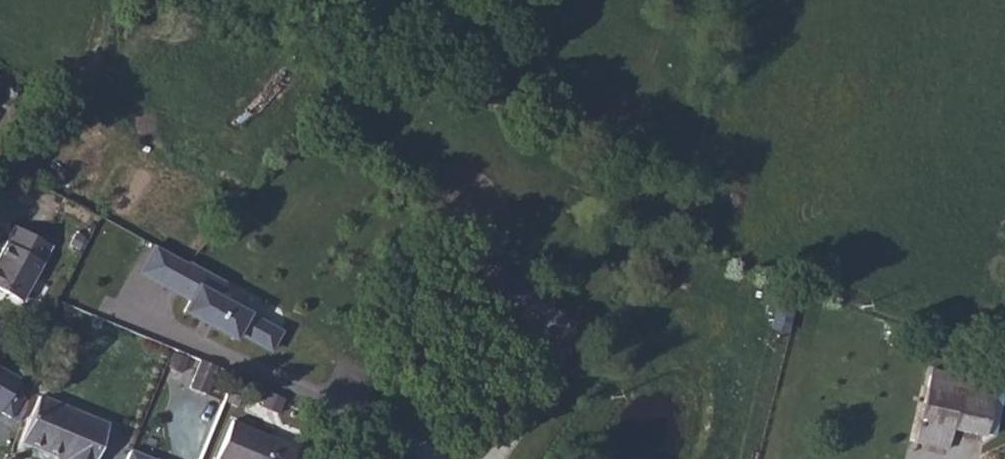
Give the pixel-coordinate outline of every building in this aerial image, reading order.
[(15,225),(0,253),(0,290),(21,301),(52,246),(15,225)] [(273,352),(287,329),(222,292),(228,279),(155,243),(140,271),(191,299),(184,310),(238,339),(241,334),(273,352)] [(941,395),(957,347),(923,338),(908,384),(941,395)] [(953,399),(969,351),(957,347),(941,395),(953,399)] [(985,355),(969,351),(953,399),(971,404),(985,355)] [(217,368),(202,361),(189,387),(205,395),(217,368)] [(13,416),(24,396),(13,390),(21,376),(0,364),(0,409),(13,416)] [(934,417),(941,395),(908,384),(901,407),(934,417)] [(38,396),(20,439),(64,458),(96,458),(110,425),(38,396)] [(232,419),(215,457),(220,458),(290,458),(295,447),(232,419)] [(132,447),(127,458),(159,458),(132,447)]
